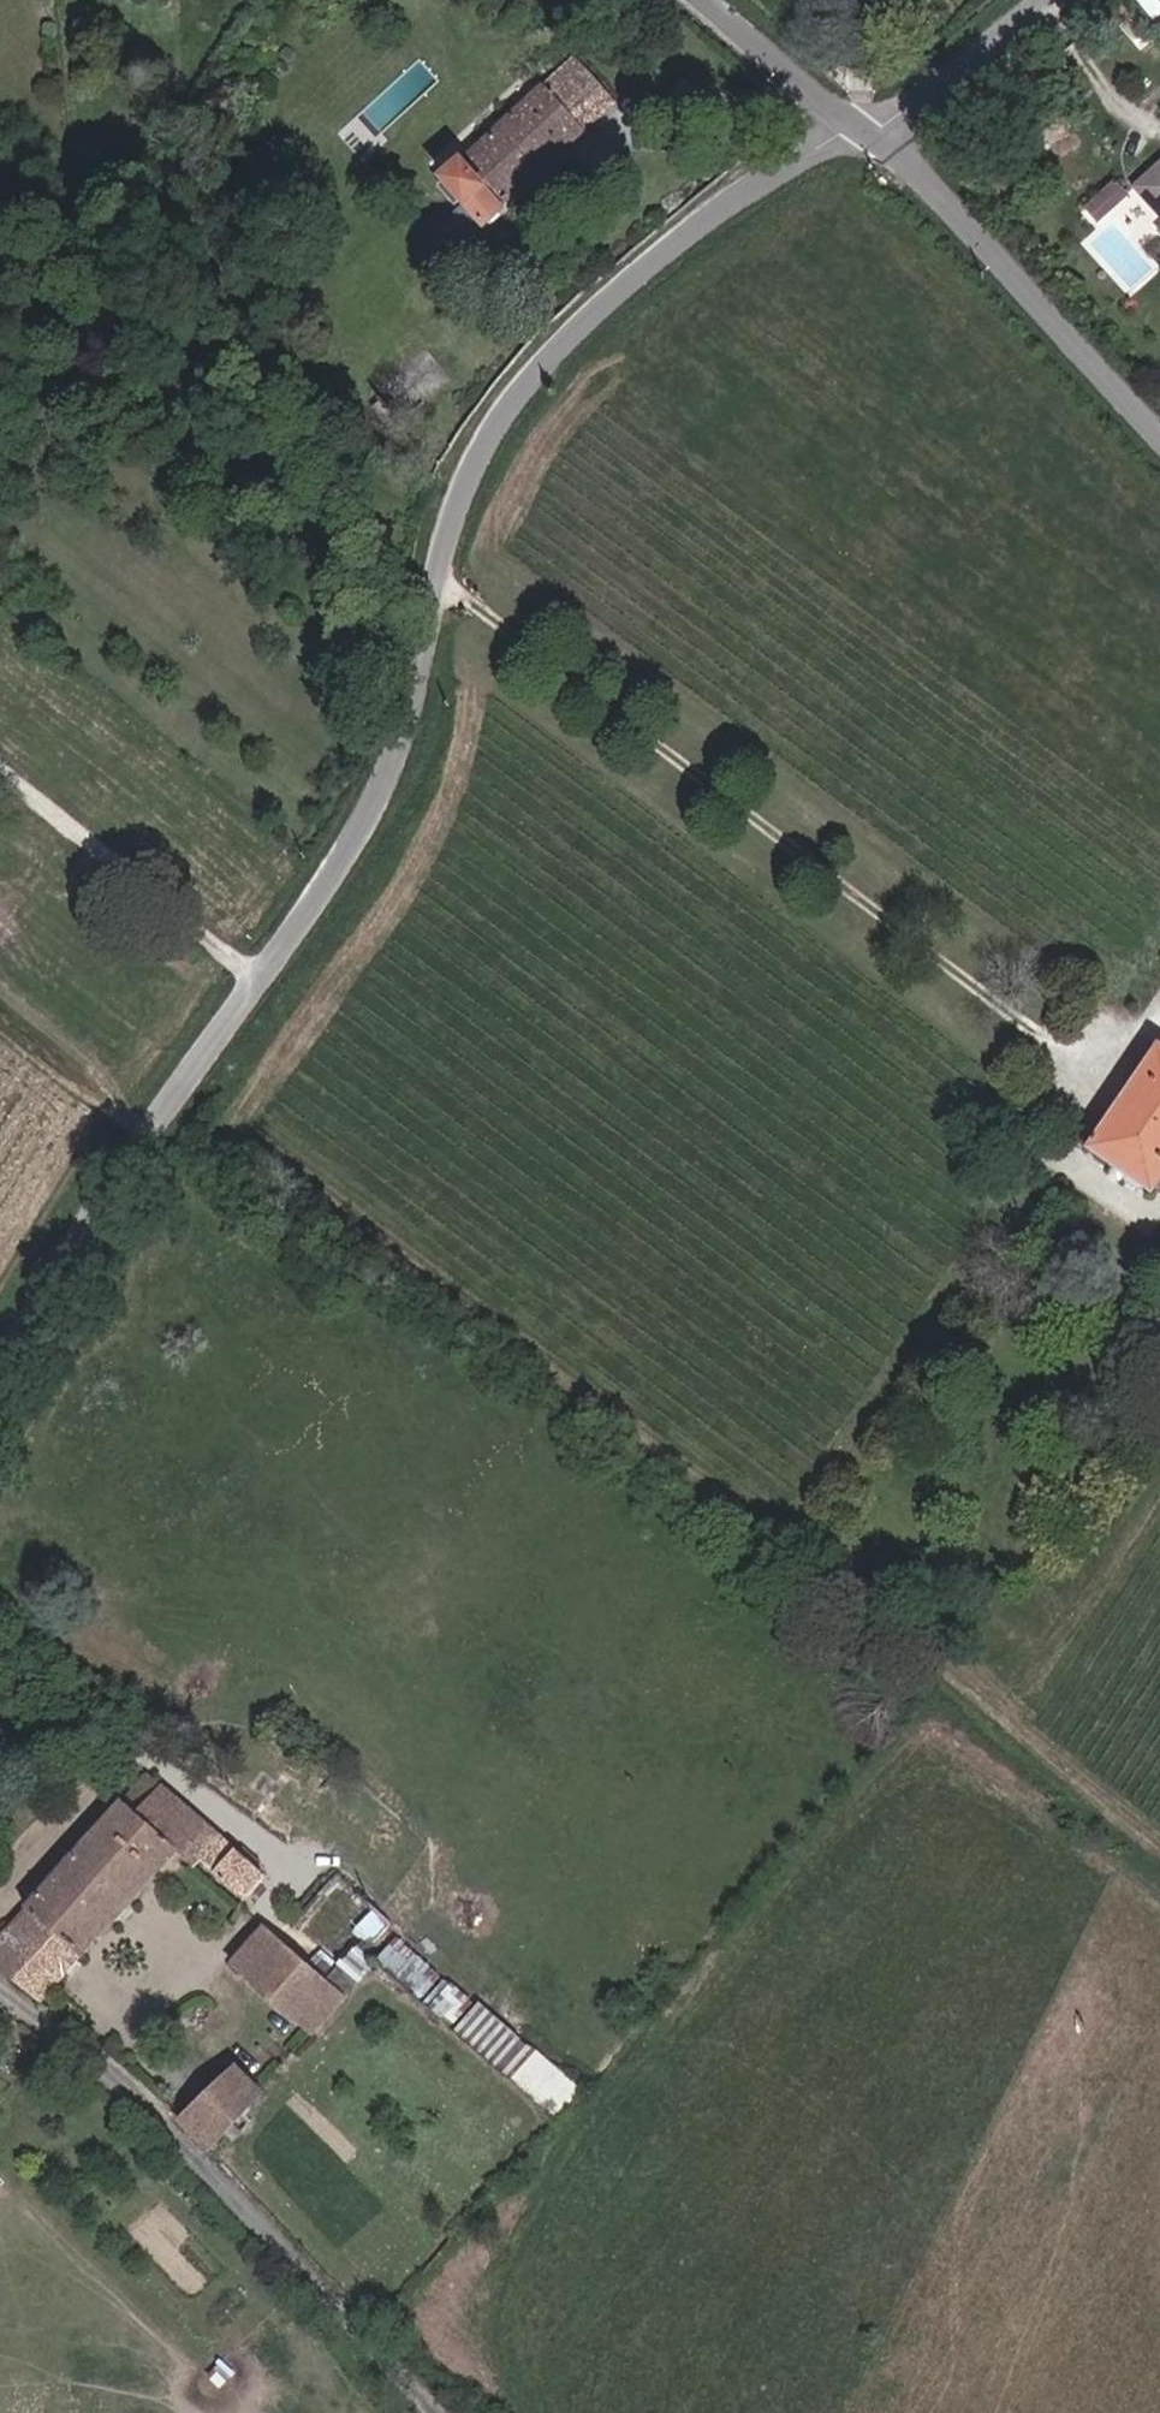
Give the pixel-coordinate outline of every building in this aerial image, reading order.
[(576,61),(441,182),(486,230),(623,110),(576,61)] [(1139,188),(1159,212),(1159,170),(1139,188)] [(1121,185),(1089,214),(1102,227),(1134,198),(1121,185)] [(1097,1148),(1159,1193),(1159,1061),(1097,1148)] [(279,1879),(151,1772),(0,1951),(0,1957),(55,2003),(188,1846),(258,1905),(279,1879)] [(238,1964),(318,2035),(371,1975),(378,1980),(385,1973),(570,2122),(590,2092),(342,1876),(285,1937),(269,1925),(238,1964)] [(244,2069),(196,2122),(226,2151),(276,2095),(244,2069)]
